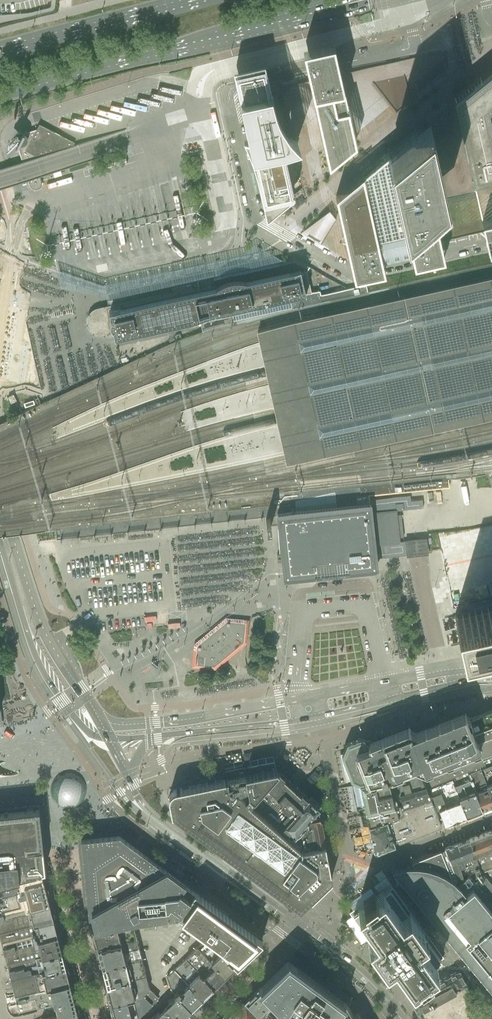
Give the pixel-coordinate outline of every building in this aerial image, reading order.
[(239,98),(266,218),(284,228),(344,263),(381,254),(410,248),(491,230),(491,40),(239,98)] [(17,146),(27,177),(30,184),(30,186),(32,188),(33,189),(35,189),(37,189),(39,188),(41,186),(41,185),(42,183),(41,181),(40,176),(37,166),(34,158),(34,157),(73,145),(75,142),(43,126),(39,124),(36,129),(26,132),(26,130),(24,133),(23,133),(23,132),(21,132),(20,133),(19,133),(18,134),(18,135),(17,136),(17,137),(17,138),(17,139),(18,139),(18,140),(19,141),(20,141),(17,146)] [(86,321),(86,322),(86,323),(86,324),(86,325),(87,325),(87,326),(87,327),(87,328),(88,328),(88,329),(89,329),(89,330),(89,331),(90,331),(90,332),(91,332),(91,333),(92,333),(93,334),(94,334),(94,335),(95,335),(96,335),(96,336),(97,336),(98,336),(99,336),(100,336),(101,336),(102,336),(103,336),(104,336),(110,335),(111,338),(199,319),(202,332),(203,333),(256,321),(258,331),(259,334),(287,460),(288,464),(296,502),(275,504),(275,505),(274,505),(260,506),(260,508),(226,511),(227,517),(228,522),(228,521),(244,519),(244,521),(245,520),(245,519),(261,517),(261,519),(262,519),(262,517),(277,515),(279,531),(280,541),(281,554),(277,554),(278,562),(282,561),(282,565),(284,576),(301,575),(360,568),(377,566),(376,558),(395,556),(407,555),(405,541),(399,541),(399,537),(403,537),(401,514),(396,515),(396,510),(375,512),(374,505),(370,505),(369,496),(368,488),(368,486),(368,484),(361,485),(353,449),(352,445),(324,319),(323,315),(322,306),(321,305),(320,301),(324,301),(367,291),(366,285),(348,289),(321,295),(320,291),(311,293),(308,277),(307,272),(308,269),(309,267),(309,266),(308,266),(297,260),(294,258),(290,259),(271,263),(243,270),(238,271),(235,271),(213,276),(213,275),(212,274),(191,279),(170,284),(170,285),(170,286),(171,291),(149,295),(116,303),(115,303),(115,302),(114,302),(113,302),(112,302),(112,303),(111,304),(108,305),(102,306),(99,307),(96,308),(94,308),(93,309),(92,310),(91,311),(90,312),(89,313),(88,314),(88,315),(87,316),(87,317),(87,318),(86,319),(86,320),(86,321)] [(323,315),(324,319),(352,445),(353,449),(491,419),(491,277),(323,315)] [(13,394),(8,397),(11,403),(16,401),(13,394)] [(368,486),(368,488),(369,496),(449,487),(448,479),(446,480),(446,479),(446,478),(368,486)] [(374,505),(375,512),(396,510),(423,508),(422,500),(374,505)] [(226,511),(120,523),(125,528),(171,523),(197,520),(211,519),(227,517),(226,511)] [(454,615),(461,644),(491,637),(491,607),(454,615)] [(227,617),(195,642),(193,667),(216,668),(245,646),(246,638),(247,637),(248,618),(227,617)] [(341,755),(351,780),(359,782),(360,783),(352,785),(356,806),(364,805),(366,813),(367,813),(396,806),(429,796),(419,770),(424,768),(430,784),(478,765),(480,769),(481,768),(491,764),(491,708),(472,716),(466,714),(463,712),(415,731),(406,727),(369,741),(360,738),(347,743),(341,755)] [(274,761),(244,767),(248,787),(238,791),(250,802),(279,770),(276,768),(275,769),(274,761)] [(491,764),(481,768),(491,796),(491,764)] [(226,771),(228,779),(232,799),(238,791),(248,787),(244,767),(226,771)] [(481,768),(480,769),(468,773),(469,778),(470,780),(481,809),(491,805),(491,796),(481,768)] [(250,802),(280,828),(308,797),(307,796),(297,787),(295,786),(288,779),(287,778),(279,770),(250,802)] [(56,778),(55,777),(53,780),(51,783),(51,786),(50,789),(50,792),(51,796),(52,795),(57,800),(57,801),(59,806),(61,807),(65,808),(67,808),(70,809),(76,807),(79,805),(81,803),(83,800),(85,798),(86,794),(87,791),(86,788),(86,784),(84,782),(83,779),(80,776),(77,774),(75,773),(74,773),(71,772),(70,772),(67,772),(63,776),(63,777),(56,778)] [(211,781),(175,789),(174,789),(173,789),(172,790),(171,791),(170,793),(169,793),(169,795),(169,796),(169,797),(168,798),(169,799),(171,813),(176,817),(180,820),(245,868),(252,873),(254,874),(259,878),(300,909),(332,878),(325,843),(303,847),(291,837),(280,828),(250,802),(238,791),(232,799),(228,779),(227,779),(227,778),(211,781)] [(445,824),(466,815),(459,796),(455,786),(453,780),(430,789),(438,809),(439,808),(445,824)] [(466,815),(481,809),(470,780),(455,786),(459,796),(466,815)] [(280,828),(291,837),(318,807),(308,797),(280,828)] [(398,815),(368,825),(369,825),(369,827),(370,834),(372,841),(373,847),(373,848),(374,848),(374,849),(375,849),(375,850),(376,850),(378,850),(379,850),(384,847),(388,846),(393,844),(394,844),(441,825),(430,798),(401,808),(403,814),(398,815)] [(0,882),(1,882),(19,877),(17,871),(18,871),(17,870),(15,850),(43,847),(43,846),(44,846),(39,803),(0,808),(0,882)] [(368,824),(368,825),(398,815),(396,806),(367,813),(366,813),(360,815),(362,826),(368,824)] [(325,843),(318,807),(291,837),(303,847),(325,843)] [(457,842),(465,863),(469,875),(477,884),(491,902),(491,843),(487,830),(457,842)] [(119,834),(82,838),(81,838),(82,848),(82,853),(85,877),(86,877),(86,880),(85,882),(87,902),(89,902),(91,914),(89,915),(93,929),(132,919),(141,918),(156,915),(160,915),(166,914),(171,913),(177,912),(177,911),(179,913),(180,911),(182,907),(183,907),(184,907),(183,906),(195,890),(184,882),(183,881),(140,850),(127,840),(119,834)] [(457,842),(444,847),(456,877),(462,875),(459,866),(465,863),(457,842)] [(43,848),(43,847),(15,850),(17,870),(18,871),(17,871),(19,877),(45,871),(43,852),(42,850),(42,848),(43,848)] [(401,874),(417,885),(416,887),(416,888),(416,890),(417,891),(418,893),(416,895),(431,913),(450,936),(491,987),(491,910),(473,887),(463,895),(450,880),(456,877),(444,847),(431,852),(412,860),(412,861),(413,864),(408,865),(401,874)] [(19,877),(1,882),(4,895),(22,890),(49,884),(48,883),(47,877),(45,871),(19,877)] [(459,884),(464,890),(474,882),(468,876),(459,884)] [(53,901),(49,884),(22,890),(3,895),(5,900),(0,902),(0,914),(53,901)] [(424,935),(427,934),(393,887),(390,889),(390,887),(389,888),(388,888),(384,891),(381,888),(377,891),(378,893),(376,894),(352,911),(351,915),(359,927),(362,925),(363,926),(360,928),(367,938),(370,935),(370,936),(367,939),(376,950),(385,963),(388,962),(404,985),(410,981),(412,983),(419,978),(420,979),(431,972),(430,970),(436,966),(435,963),(441,959),(424,935)] [(201,895),(195,890),(183,906),(184,907),(183,907),(182,907),(180,911),(179,913),(185,917),(209,935),(225,912),(201,895)] [(53,901),(0,914),(0,931),(57,917),(53,901)] [(241,924),(225,912),(209,935),(222,949),(241,924)] [(3,947),(61,932),(57,917),(0,931),(0,934),(3,947)] [(93,929),(97,947),(136,938),(132,919),(93,929)] [(262,939),(241,924),(222,949),(237,964),(262,939)] [(3,947),(7,963),(65,948),(61,932),(3,947)] [(209,935),(197,946),(216,966),(225,975),(237,964),(222,949),(209,935)] [(97,947),(107,984),(146,974),(136,938),(97,947)] [(197,946),(186,957),(214,986),(225,975),(216,966),(197,946)] [(7,963),(11,978),(62,966),(69,964),(65,948),(7,963)] [(186,957),(174,968),(202,997),(214,986),(186,957)] [(287,959),(258,987),(258,988),(278,1008),(291,1018),(332,1018),(346,1002),(287,959)] [(73,980),(69,964),(62,966),(11,978),(15,995),(73,980)] [(170,987),(177,994),(191,1008),(202,997),(174,968),(166,976),(170,987)] [(429,987),(419,992),(410,997),(418,1011),(436,1001),(467,984),(459,970),(447,977),(429,987)] [(107,984),(111,1002),(144,994),(149,988),(146,974),(107,984)] [(73,980),(15,995),(17,1002),(35,997),(37,1007),(52,1003),(54,1002),(56,1002),(58,1008),(59,1014),(60,1014),(66,1012),(75,1010),(75,1011),(77,1010),(77,1009),(81,1008),(79,1002),(77,996),(73,980)] [(153,1003),(158,997),(149,988),(144,994),(153,1003)] [(278,1008),(258,988),(251,994),(267,1010),(278,1018),(291,1018),(278,1008)] [(116,1018),(136,1018),(153,1003),(144,994),(111,1002),(116,1018)] [(177,994),(168,1003),(181,1017),(191,1008),(177,994)] [(244,1001),(260,1016),(263,1018),(278,1018),(267,1010),(251,994),(244,1001)] [(17,1002),(19,1011),(37,1007),(35,997),(17,1002)] [(260,1016),(244,1001),(236,1009),(246,1018),(263,1018),(260,1016)] [(332,1018),(362,1018),(357,1011),(352,1014),(346,1002),(332,1018)] [(156,1014),(161,1018),(180,1018),(181,1017),(168,1003),(156,1014)] [(75,1010),(66,1012),(57,1014),(41,1018),(42,1018),(83,1018),(81,1009),(77,1010),(75,1011),(75,1010)] [(236,1009),(225,1018),(246,1018),(236,1009)]
